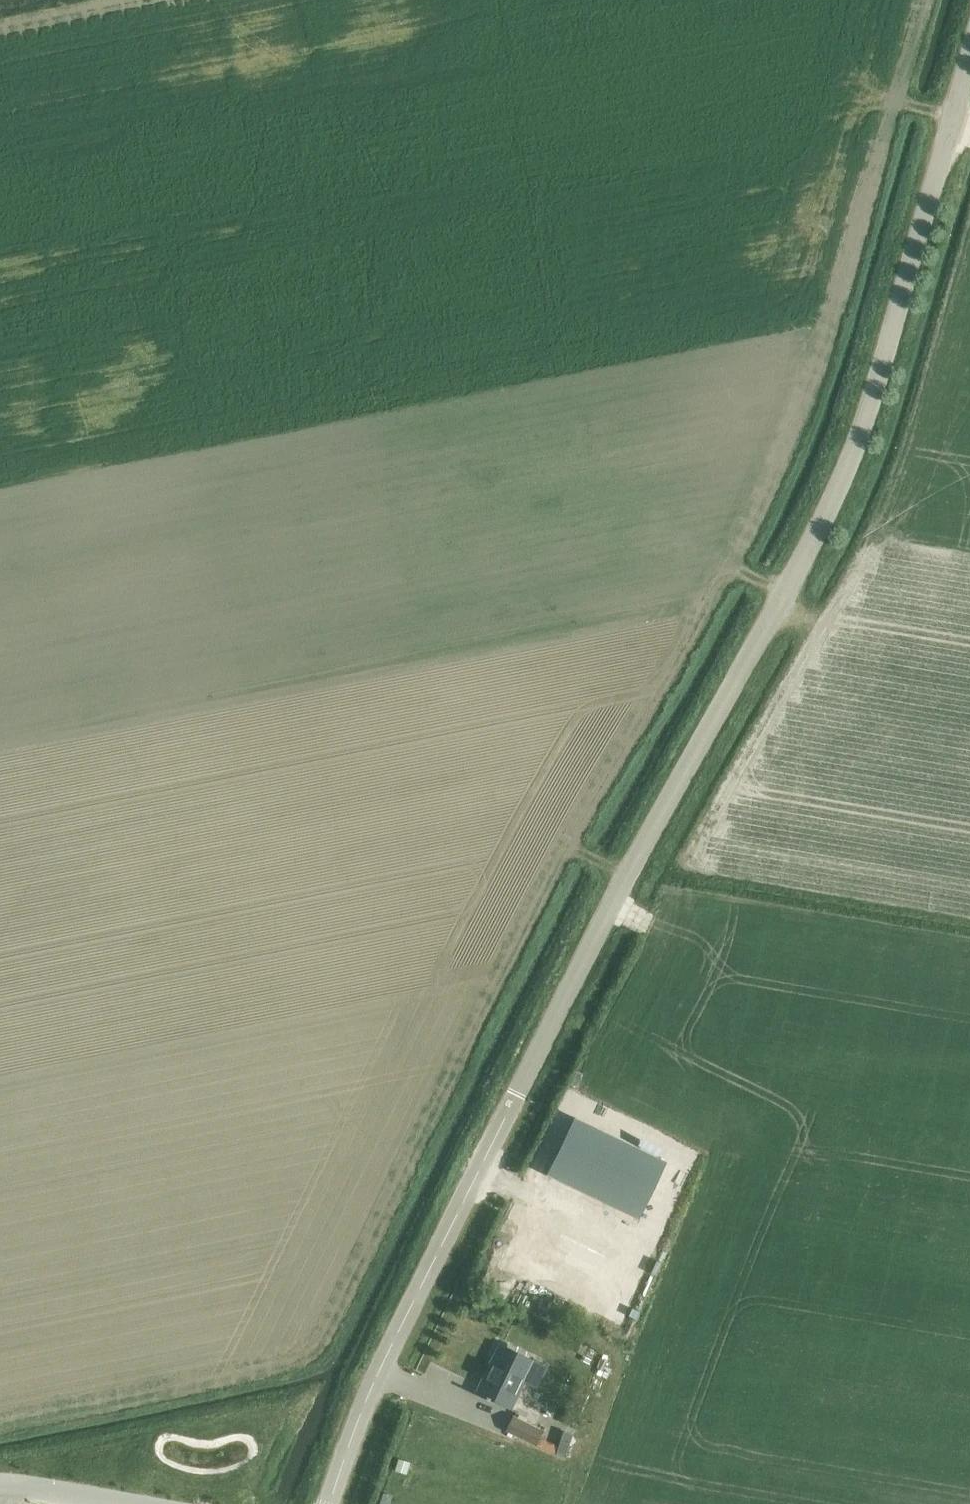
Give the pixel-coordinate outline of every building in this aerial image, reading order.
[(573,1117),(545,1174),(638,1219),(666,1162),(573,1117)] [(479,1395),(508,1409),(532,1360),(499,1345),(493,1357),(496,1359),(479,1395)] [(507,1430),(536,1445),(543,1431),(514,1416),(507,1430)]
